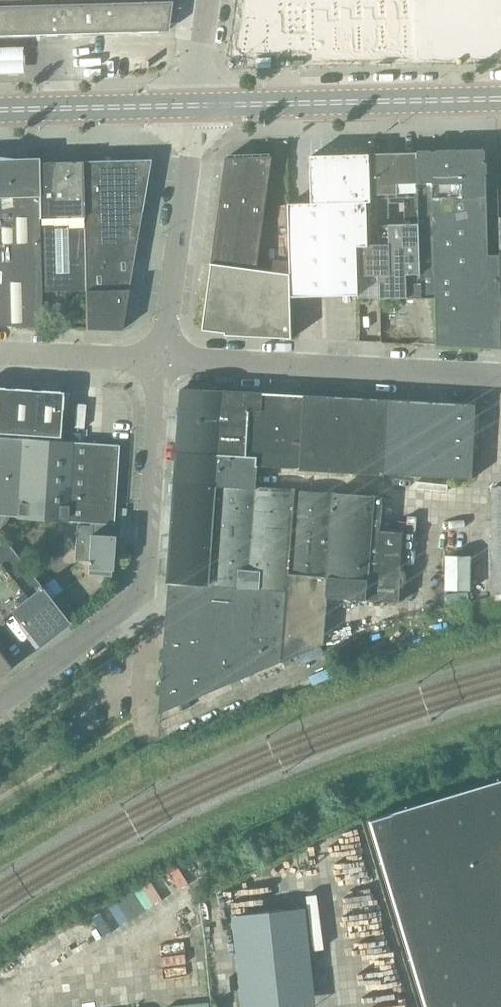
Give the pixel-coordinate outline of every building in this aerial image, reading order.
[(167,30),(171,0),(0,0),(0,35),(167,30)] [(243,52),(500,45),(500,0),(249,0),(243,52)] [(0,48),(0,75),(23,74),(23,48),(0,48)] [(408,298),(437,298),(438,345),(500,348),(500,278),(500,255),(488,255),(487,187),(486,150),(432,151),(432,152),(419,152),(419,183),(420,195),(421,275),(407,275),(408,298)] [(377,197),(420,195),(419,183),(418,152),(376,154),(377,197)] [(312,155),(313,202),(290,203),(292,296),(360,294),(359,276),(358,246),(369,246),(368,202),(372,202),(371,154),(312,155)] [(228,158),(214,263),(257,269),(272,157),(228,158)] [(82,161),(85,291),(86,330),(121,329),(150,159),(82,161)] [(41,292),(85,291),(82,161),(50,162),(39,162),(41,292)] [(42,327),(38,162),(0,163),(0,326),(42,327)] [(500,214),(491,214),(492,250),(500,250),(500,216),(500,214)] [(420,223),(378,224),(379,245),(369,246),(358,246),(359,276),(379,276),(380,299),(408,298),(407,275),(421,275),(420,223)] [(292,273),(257,269),(214,263),(212,263),(212,264),(213,264),(204,329),(227,332),(227,334),(293,338),(292,273)] [(6,433),(9,388),(0,388),(0,433),(6,433)] [(6,433),(32,435),(35,390),(9,388),(6,433)] [(183,388),(179,435),(227,439),(226,455),(258,456),(258,466),(301,468),(305,395),(263,393),(183,388)] [(35,390),(32,435),(60,437),(63,392),(35,390)] [(477,405),(305,395),(301,468),(301,470),(384,475),(384,473),(472,478),(477,405)] [(178,452),(176,482),(216,485),(224,485),(226,455),(227,439),(179,435),(178,451),(177,451),(177,452),(178,452)] [(119,445),(0,437),(0,516),(18,517),(18,518),(114,524),(119,445)] [(216,485),(209,585),(250,587),(256,489),(258,466),(258,456),(226,455),(224,485),(216,485)] [(169,582),(209,585),(216,485),(176,482),(169,582)] [(493,487),(493,595),(500,593),(500,487),(493,487)] [(256,489),(250,587),(289,590),(290,572),(295,491),(256,489)] [(335,494),(295,491),(290,572),(330,576),(335,494)] [(335,494),(330,576),(328,596),(329,596),(367,599),(373,528),(375,496),(335,494)] [(385,497),(375,496),(373,528),(382,529),(385,497)] [(373,528),(367,599),(400,602),(406,522),(400,521),(400,530),(382,529),(373,528)] [(87,563),(88,563),(87,574),(110,575),(113,536),(103,536),(104,528),(77,526),(75,559),(87,560),(87,563)] [(0,545),(0,626),(4,623),(2,620),(12,612),(39,646),(69,623),(5,541),(0,545)] [(468,590),(471,590),(471,556),(469,556),(468,557),(448,557),(448,589),(468,589),(468,590)] [(290,572),(289,590),(283,662),(325,644),(329,596),(328,596),(330,576),(290,572)] [(209,585),(169,582),(159,714),(283,662),(289,590),(250,587),(209,585)] [(10,668),(11,669),(12,668),(0,653),(0,675),(10,668)] [(424,1006),(500,1006),(500,780),(368,820),(424,1006)] [(240,1006),(301,1006),(316,1006),(310,945),(322,944),(318,903),(231,911),(240,1006)]
